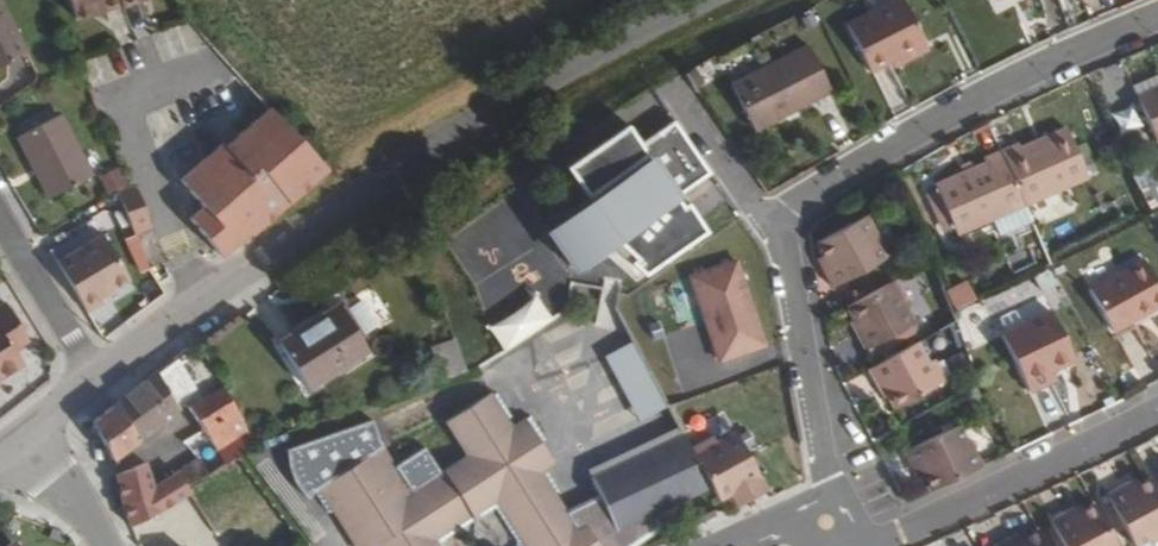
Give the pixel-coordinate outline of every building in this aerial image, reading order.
[(113,0),(63,0),(70,18),(89,11),(91,14),(115,5),(113,0)] [(115,5),(116,9),(141,0),(113,0),(115,5)] [(925,43),(903,0),(894,0),(847,24),(870,70),(889,60),(925,43)] [(1062,16),(1057,0),(1042,0),(1048,20),(1062,16)] [(0,1),(0,68),(27,53),(0,1)] [(928,49),(925,43),(889,60),(892,66),(928,49)] [(754,131),(830,89),(807,45),(730,84),(754,131)] [(1138,99),(1157,143),(1157,142),(1157,91),(1138,99)] [(249,236),(328,170),(272,111),(230,147),(225,143),(180,178),(202,207),(189,217),(219,255),(246,233),(249,236)] [(89,177),(60,118),(21,138),(49,197),(89,177)] [(595,203),(550,233),(578,275),(607,258),(638,284),(714,235),(683,192),(713,173),(676,124),(645,142),(635,125),(570,169),(595,203)] [(1019,145),(1003,152),(1025,204),(1087,177),(1067,129),(1020,149),(1019,145)] [(1025,204),(1003,152),(985,159),(987,164),(936,185),(939,190),(953,226),(957,234),(993,218),(1025,204)] [(98,176),(108,195),(128,184),(119,165),(98,176)] [(131,197),(128,189),(119,195),(121,200),(131,197)] [(953,226),(939,190),(930,194),(945,229),(953,226)] [(139,194),(131,197),(121,200),(136,235),(152,228),(139,194)] [(1032,220),(1025,204),(993,218),(1001,234),(1032,220)] [(815,243),(822,255),(830,269),(824,273),(833,288),(883,260),(875,244),(879,240),(866,215),(815,243)] [(57,262),(87,313),(103,303),(100,298),(129,280),(104,235),(57,262)] [(126,239),(135,274),(149,270),(139,235),(126,239)] [(757,328),(715,249),(671,273),(713,351),(757,328)] [(830,269),(822,255),(817,259),(824,273),(830,269)] [(1146,260),(1091,290),(1113,330),(1157,306),(1157,282),(1146,260)] [(1053,281),(1049,272),(1036,278),(1040,288),(1053,281)] [(898,279),(847,307),(861,332),(858,335),(865,350),(914,324),(900,297),(905,293),(898,279)] [(978,296),(971,283),(951,294),(958,307),(978,296)] [(23,361),(10,342),(23,332),(6,305),(0,309),(0,376),(23,361)] [(366,350),(340,306),(279,344),(305,387),(366,350)] [(1072,356),(1051,313),(1003,336),(1028,389),(1068,370),(1065,361),(1072,356)] [(466,373),(454,338),(430,348),(442,381),(466,373)] [(636,425),(668,413),(641,341),(609,353),(636,425)] [(916,344),(867,370),(875,385),(879,383),(892,409),(943,382),(936,368),(930,371),(916,344)] [(197,391),(176,358),(115,404),(137,442),(167,420),(197,391)] [(250,429),(225,388),(190,409),(226,466),(236,458),(227,444),(250,429)] [(521,435),(501,402),(499,399),(478,412),(449,429),(463,455),(414,486),(388,445),(381,449),(325,484),(338,506),(352,528),(359,528),(370,545),(375,545),(376,545),(380,542),(382,545),(450,545),(448,543),(497,511),(518,542),(518,545),(602,545),(598,539),(628,525),(634,537),(665,512),(663,507),(677,499),(709,484),(691,449),(681,429),(591,475),(603,500),(573,514),(566,502),(553,482),(558,478),(559,468),(548,451),(534,428),(528,432),(521,435)] [(508,399),(501,402),(521,435),(528,432),(508,399)] [(137,442),(115,404),(92,421),(112,462),(137,442)] [(311,497),(321,487),(325,484),(381,449),(375,422),(294,454),(297,475),(311,497)] [(539,425),(534,428),(548,451),(553,449),(539,425)] [(924,477),(929,491),(982,467),(969,439),(964,442),(957,425),(903,450),(911,467),(918,464),(924,477)] [(705,441),(691,449),(709,484),(718,500),(729,494),(743,486),(751,498),(766,490),(735,432),(708,446),(705,441)] [(208,478),(196,460),(176,473),(188,493),(208,478)] [(145,463),(116,477),(122,499),(131,527),(188,493),(176,473),(152,488),(145,463)] [(917,481),(924,477),(918,464),(911,467),(917,481)] [(553,482),(566,502),(569,498),(558,478),(553,482)] [(1157,540),(1157,494),(1150,479),(1138,486),(1125,494),(1121,487),(1107,496),(1133,545),(1136,545),(1149,539),(1152,543),(1157,540)] [(1134,480),(1121,487),(1125,494),(1138,486),(1134,480)] [(338,506),(325,484),(321,487),(334,509),(338,506)] [(738,506),(751,498),(743,486),(729,494),(738,506)] [(710,504),(691,513),(696,524),(705,520),(715,516),(710,504)] [(1078,504),(1066,511),(1069,520),(1082,512),(1078,504)] [(1095,505),(1082,512),(1069,520),(1066,511),(1049,521),(1062,545),(1117,545),(1095,505)] [(635,540),(634,537),(628,525),(598,539),(602,545),(627,545),(635,540)] [(352,528),(363,545),(370,545),(359,528),(352,528)] [(137,545),(180,545),(167,529),(137,545)] [(66,536),(52,530),(47,538),(62,545),(66,536)] [(1037,530),(1025,537),(1011,545),(1008,538),(994,545),(1045,545),(1037,530)] [(1021,530),(1008,538),(1011,545),(1025,537),(1021,530)]
